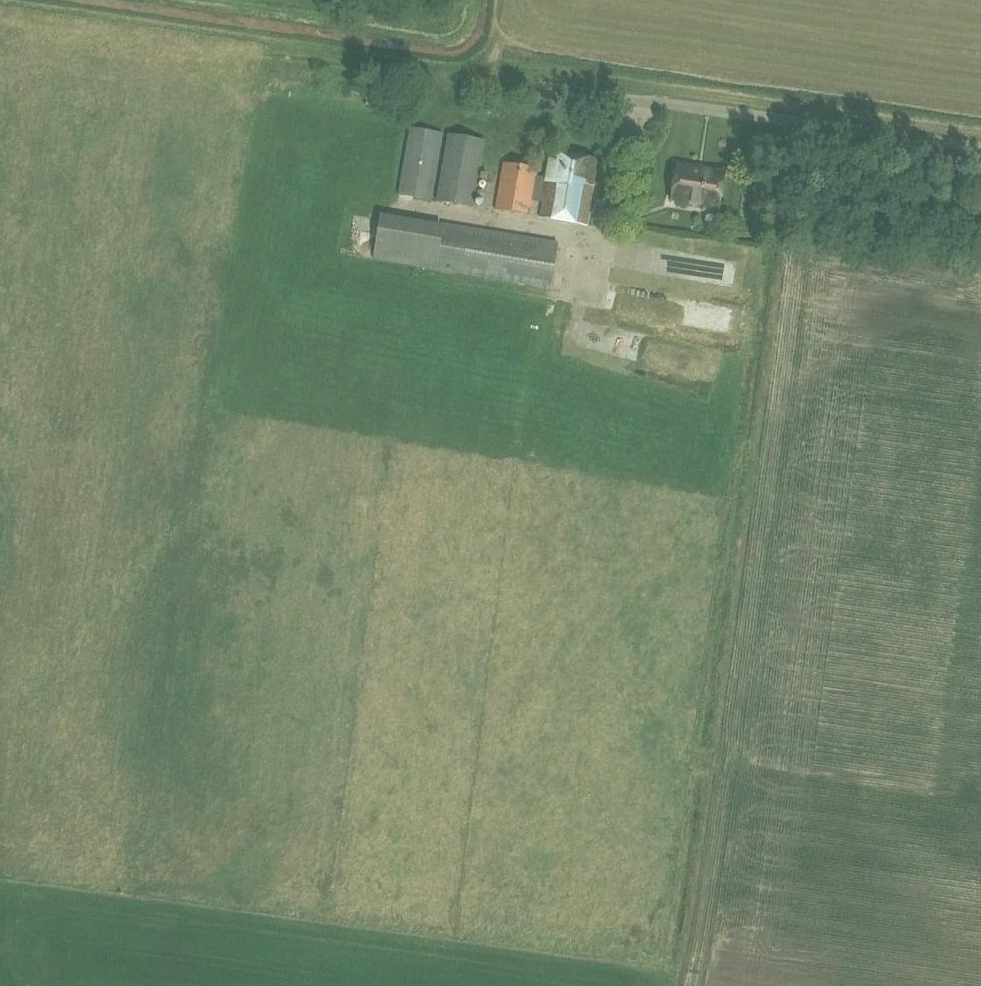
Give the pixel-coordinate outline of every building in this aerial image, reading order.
[(411,128),(400,195),(433,201),(444,134),(411,128)] [(437,202),(475,209),(487,141),(448,135),(437,202)] [(598,159),(554,151),(549,177),(540,176),(542,170),(504,163),(496,209),(532,216),(534,201),(542,203),(540,218),(586,226),(598,159)] [(726,173),(677,165),(672,201),(720,209),(726,173)] [(437,271),(445,225),(381,215),(374,261),(437,271)] [(672,321),(692,323),(694,301),(674,299),(672,321)]
